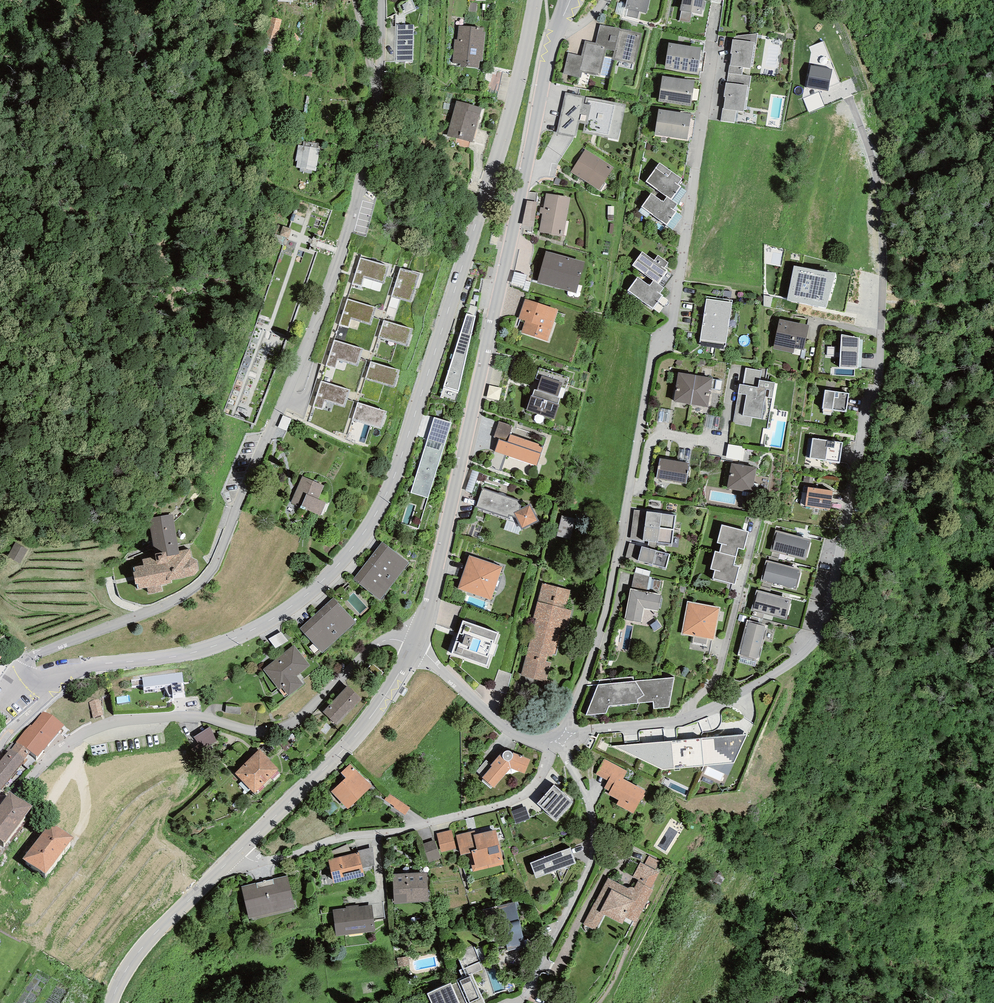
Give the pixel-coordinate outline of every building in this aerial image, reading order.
[(650,0),(627,0),(625,8),(628,9),(626,16),(638,19),(639,11),(647,13),(650,0)] [(680,10),(681,11),(691,12),(701,14),(704,0),(682,0),(680,10)] [(690,23),(691,12),(681,11),(679,21),(690,23)] [(281,22),(271,19),(266,38),(276,41),(281,22)] [(620,28),(600,24),(596,43),(607,45),(606,49),(614,51),(612,60),(634,64),(642,34),(620,29),(620,28)] [(413,25),(395,25),(395,61),(413,61),(413,25)] [(483,28),(458,25),(457,39),(455,39),(452,63),(461,64),(461,66),(479,68),(480,61),(482,61),(485,32),(483,32),(483,28)] [(758,33),(734,36),(734,39),(733,39),(730,53),(731,54),(728,73),(742,75),(743,68),(751,69),(751,65),(753,66),(758,33)] [(596,43),(585,40),(581,56),(568,53),(563,74),(581,78),(582,72),(600,76),(606,49),(607,45),(596,43)] [(701,48),(668,43),(665,68),(697,73),(701,48)] [(833,69),(810,65),(806,87),(829,91),(833,69)] [(742,75),(728,73),(727,83),(726,83),(724,97),(725,97),(724,109),(723,108),(721,121),(734,123),(736,111),(744,112),(744,109),(746,109),(751,76),(742,75)] [(695,81),(662,76),(658,101),(691,106),(695,81)] [(626,104),(565,92),(556,134),(576,138),(579,123),(584,124),(583,132),(618,140),(626,104)] [(819,92),(803,98),(809,114),(825,107),(819,92)] [(482,107),(456,101),(447,135),(473,142),(482,107)] [(691,114),(658,109),(655,135),(687,139),(691,114)] [(319,151),(300,147),(297,167),(315,171),(319,151)] [(614,167),(585,149),(571,172),(599,190),(614,167)] [(667,198),(671,200),(681,187),(678,185),(682,180),(660,163),(646,182),(667,198)] [(542,213),(539,232),(563,236),(570,198),(547,194),(544,208),(541,208),(540,213),(542,213)] [(671,200),(667,198),(663,203),(651,194),(641,207),(666,226),(676,213),(674,211),(678,205),(671,200)] [(584,262),(546,251),(537,282),(576,293),(584,262)] [(653,280),(658,283),(667,270),(664,268),(668,262),(658,255),(654,260),(642,251),(632,265),(653,280)] [(360,257),(352,283),(361,286),(364,277),(384,283),(389,266),(360,257)] [(787,300),(826,308),(836,272),(794,265),(787,300)] [(396,282),(415,288),(420,274),(401,268),(396,282)] [(513,282),(524,285),(527,271),(515,268),(513,282)] [(658,283),(653,280),(649,286),(637,277),(628,290),(653,309),(663,296),(660,293),(664,288),(658,283)] [(396,282),(392,296),(411,302),(415,288),(396,282)] [(700,342),(725,346),(732,300),(707,297),(700,342)] [(347,299),(339,325),(348,327),(351,319),(371,325),(376,308),(347,299)] [(525,321),(521,332),(547,341),(558,310),(525,299),(518,318),(525,321)] [(467,314),(454,352),(467,356),(476,316),(467,314)] [(809,325),(779,319),(773,349),(794,353),(794,348),(804,350),(809,325)] [(412,329),(384,320),(378,337),(407,346),(412,329)] [(860,338),(841,334),(839,367),(858,368),(860,338)] [(334,340),(326,366),(335,368),(337,360),(357,366),(363,349),(334,340)] [(459,391),(467,356),(454,352),(444,387),(459,391)] [(399,370),(371,361),(365,378),(394,387),(399,370)] [(569,378),(539,368),(536,378),(540,380),(537,390),(535,389),(532,395),(531,395),(526,410),(554,419),(559,404),(558,404),(560,397),(558,397),(561,387),(566,388),(569,378)] [(740,384),(733,423),(750,426),(752,417),(761,418),(765,397),(772,398),(775,383),(760,380),(761,371),(746,368),(742,385),(740,384)] [(691,405),(696,375),(678,372),(673,402),(691,405)] [(696,375),(691,405),(708,408),(713,378),(696,375)] [(321,381),(313,406),(322,409),(325,400),(345,406),(350,390),(321,381)] [(491,382),(488,394),(500,397),(503,385),(491,382)] [(849,393),(825,390),(822,409),(846,412),(849,393)] [(386,411),(358,402),(353,419),(381,428),(386,411)] [(452,423),(434,417),(410,492),(428,498),(452,423)] [(499,421),(494,437),(499,439),(507,442),(510,434),(513,426),(499,421)] [(499,439),(495,451),(537,466),(543,448),(539,446),(539,444),(510,434),(507,442),(499,439)] [(843,443),(813,438),(810,458),(840,462),(843,443)] [(742,446),(728,444),(726,458),(743,461),(745,448),(742,448),(742,446)] [(690,463),(660,458),(656,478),(686,483),(690,463)] [(757,467),(732,463),(728,488),(753,492),(757,467)] [(324,486),(303,476),(291,502),(300,507),(301,505),(320,514),(325,503),(317,500),(324,486)] [(832,491),(808,487),(805,506),(830,509),(832,491)] [(522,503),(482,489),(475,510),(518,523),(521,530),(539,521),(530,504),(521,509),(520,508),(522,503)] [(645,526),(646,511),(634,510),(630,539),(643,540),(645,526)] [(646,511),(645,526),(674,530),(676,515),(646,511)] [(173,514),(148,519),(155,557),(142,559),(143,565),(135,567),(136,572),(133,572),(135,584),(138,584),(139,589),(147,588),(148,594),(162,591),(161,585),(172,583),(171,580),(195,575),(199,570),(197,561),(192,558),(190,548),(179,551),(173,514)] [(561,514),(559,536),(573,537),(575,515),(561,514)] [(722,544),(719,552),(736,556),(738,548),(743,549),(748,531),(722,524),(717,542),(722,544)] [(645,526),(643,540),(658,543),(658,542),(672,544),(674,530),(645,526)] [(812,539),(776,530),(770,551),(806,560),(812,539)] [(382,542),(353,579),(381,600),(409,562),(382,542)] [(637,561),(641,546),(630,543),(625,557),(637,561)] [(670,554),(641,546),(637,561),(653,565),(653,564),(666,568),(670,554)] [(719,552),(715,551),(711,568),(716,570),(714,578),(734,583),(739,567),(733,565),(736,556),(719,552)] [(502,567),(469,555),(458,588),(491,600),(502,567)] [(802,569),(766,560),(761,581),(796,590),(802,569)] [(634,572),(631,589),(647,592),(649,577),(634,572)] [(571,590),(543,583),(533,618),(536,619),(521,675),(546,682),(551,662),(546,661),(548,656),(552,657),(559,626),(567,628),(571,610),(567,609),(571,590)] [(631,589),(630,589),(625,619),(641,622),(643,607),(657,610),(660,594),(647,592),(631,589)] [(792,599),(757,590),(751,611),(787,620),(792,599)] [(333,598),(299,628),(323,653),(356,622),(333,598)] [(713,639),(719,609),(688,602),(682,633),(694,635),(693,643),(707,646),(708,638),(713,639)] [(499,633),(463,620),(451,654),(487,666),(491,655),(494,656),(498,645),(495,644),(499,633)] [(768,625),(747,620),(737,655),(759,661),(768,625)] [(297,676),(310,666),(294,645),(263,669),(280,691),(282,689),(288,697),(304,685),(297,676)] [(182,672),(142,677),(144,687),(163,685),(169,695),(173,695),(172,693),(183,693),(181,683),(184,683),(182,672)] [(599,680),(586,715),(606,713),(609,706),(653,702),(654,709),(669,708),(674,678),(634,681),(633,677),(599,680)] [(322,712),(337,725),(362,699),(348,685),(322,712)] [(109,700),(99,701),(103,721),(112,720),(109,700)] [(98,704),(88,706),(92,724),(101,722),(98,704)] [(241,707),(226,706),(226,713),(240,714),(241,707)] [(17,744),(38,760),(63,728),(43,712),(17,744)] [(211,723),(195,731),(202,745),(218,737),(211,723)] [(747,734),(701,738),(704,766),(708,765),(734,763),(747,734)] [(704,766),(701,738),(672,741),(674,768),(704,766)] [(674,768),(672,741),(649,743),(651,764),(662,769),(674,768)] [(651,764),(649,743),(613,746),(651,764)] [(0,767),(0,790),(1,791),(29,755),(17,745),(0,767)] [(235,773),(254,793),(279,770),(259,749),(235,773)] [(482,777),(494,788),(510,768),(525,773),(531,759),(514,753),(513,755),(513,754),(512,753),(511,751),(510,750),(508,750),(506,750),(504,751),(503,753),(503,754),(502,753),(491,765),(491,766),(492,767),(483,777),(482,777)] [(596,774),(608,781),(616,765),(604,758),(596,774)] [(491,766),(491,765),(486,761),(477,772),(483,777),(492,767),(491,766)] [(728,775),(734,763),(708,765),(728,775)] [(348,809),(372,786),(350,764),(341,773),(345,778),(331,792),(348,809)] [(633,813),(645,791),(623,779),(627,771),(616,765),(608,781),(604,788),(610,791),(608,794),(618,800),(616,804),(633,813)] [(573,802),(554,784),(537,803),(556,821),(573,802)] [(0,805),(0,840),(5,843),(32,806),(10,791),(0,805)] [(394,807),(405,815),(410,808),(389,793),(387,797),(386,797),(384,799),(394,806),(394,807)] [(525,806),(512,811),(516,823),(530,818),(525,806)] [(23,858),(46,875),(73,837),(50,821),(23,858)] [(475,830),(456,835),(461,855),(468,853),(473,872),(504,864),(496,829),(476,834),(475,830)] [(456,848),(452,830),(437,833),(441,852),(456,848)] [(440,859),(434,840),(423,844),(429,862),(440,859)] [(359,852),(363,868),(375,865),(373,847),(358,851),(358,852),(359,852)] [(570,848),(530,863),(536,878),(576,863),(570,848)] [(358,852),(328,859),(333,883),(365,876),(363,868),(359,852),(358,852)] [(644,864),(655,870),(660,861),(649,856),(644,864)] [(608,878),(583,924),(595,931),(604,915),(622,924),(626,917),(637,923),(653,890),(651,889),(659,872),(655,870),(644,864),(640,862),(633,877),(638,880),(634,888),(633,887),(631,887),(629,887),(628,888),(608,878)] [(427,872),(393,874),(394,904),(429,901),(427,872)] [(295,907),(288,875),(242,886),(249,918),(295,907)] [(497,906),(508,951),(525,947),(515,902),(497,906)] [(333,909),(336,936),(375,931),(372,905),(359,906),(359,905),(346,906),(346,908),(333,909)] [(472,974),(483,970),(479,962),(459,970),(462,978),(466,976),(471,974),(472,974)] [(471,974),(466,976),(462,978),(457,980),(466,1002),(484,1002),(472,974),(471,974)] [(428,994),(432,1002),(459,1002),(451,983),(428,994)]
